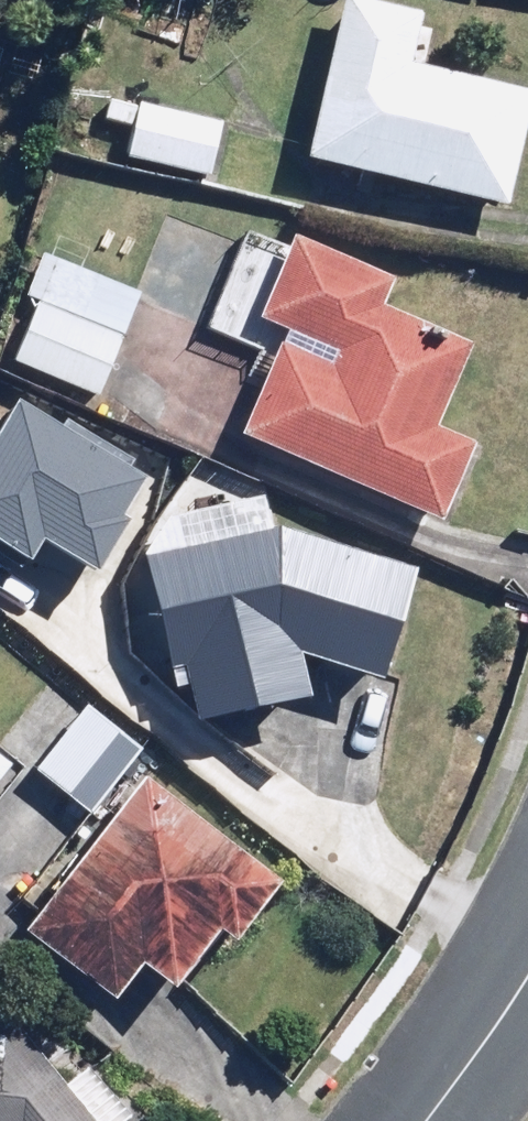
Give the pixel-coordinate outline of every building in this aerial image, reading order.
[(381,0),(347,0),(311,158),(510,205),(527,126),(527,89),(413,62),(425,10),(381,0)] [(102,122),(125,127),(119,154),(217,176),(229,122),(108,95),(102,122)] [(390,278),(292,239),(260,319),(292,331),(249,439),(449,518),(480,441),(439,425),(473,338),(381,301),(390,278)] [(39,250),(0,347),(0,355),(101,395),(142,291),(39,250)] [(0,408),(0,563),(13,572),(37,534),(87,565),(123,509),(119,506),(147,461),(60,406),(52,418),(11,392),(0,408)] [(270,488),(136,514),(178,727),(318,700),(308,649),(384,675),(419,571),(277,523),(270,488)] [(122,731),(47,677),(1,743),(75,796),(122,731)] [(0,754),(0,778),(11,763),(0,754)] [(146,962),(179,989),(227,928),(241,938),(287,880),(148,770),(24,927),(116,1000),(146,962)] [(0,1003),(0,1120),(106,1120),(0,1003)]
